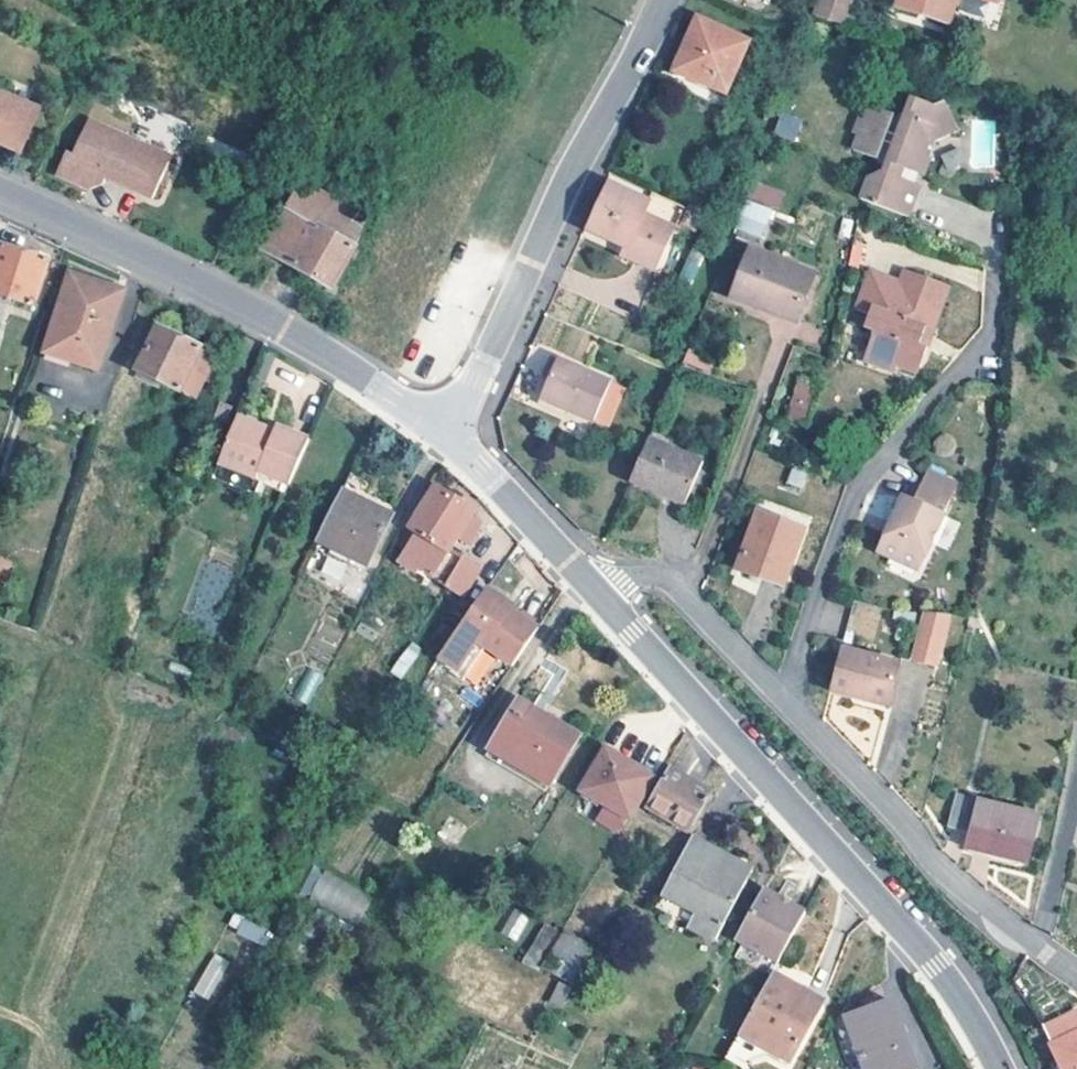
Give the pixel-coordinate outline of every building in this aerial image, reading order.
[(815,22),(839,28),(844,29),(851,0),(820,0),(815,22)] [(901,12),(949,24),(956,0),(905,0),(901,12)] [(739,39),(689,17),(678,40),(684,43),(673,69),(718,90),(739,39)] [(684,43),(678,40),(667,66),(673,69),(684,43)] [(0,103),(0,155),(3,156),(5,151),(31,161),(38,143),(46,123),(0,103)] [(778,113),(774,135),(796,139),(800,117),(778,113)] [(948,150),(933,122),(924,126),(902,118),(887,155),(878,150),(883,135),(861,126),(854,141),(848,139),(843,151),(849,154),(843,169),(866,178),(873,164),(882,168),(873,192),(856,199),(848,219),(896,237),(908,206),(888,198),(892,188),(905,194),(916,166),(948,150)] [(132,147),(90,126),(72,160),(66,157),(54,179),(79,192),(96,187),(99,181),(151,207),(167,172),(130,152),(132,147)] [(170,166),(132,147),(130,152),(167,172),(170,166)] [(646,201),(609,185),(588,231),(598,235),(593,248),(617,259),(623,247),(629,248),(627,256),(657,268),(675,228),(641,214),(646,201)] [(368,224),(298,186),(263,251),(293,268),(304,274),(334,290),(368,224)] [(792,198),(761,186),(756,201),(787,213),(792,198)] [(688,204),(685,209),(702,216),(705,211),(688,204)] [(702,216),(685,209),(681,220),(698,228),(702,216)] [(729,296),(771,315),(774,307),(796,316),(815,272),(751,246),(729,296)] [(0,247),(0,295),(33,305),(47,262),(0,247)] [(304,274),(293,268),(288,276),(299,281),(304,274)] [(948,288),(902,269),(897,282),(869,272),(855,311),(868,316),(864,328),(876,334),(867,356),(879,360),(878,363),(893,370),(895,365),(914,374),(925,349),(917,347),(923,330),(931,333),(948,288)] [(123,293),(70,276),(45,354),(97,371),(123,293)] [(796,316),(774,307),(771,315),(793,325),(796,316)] [(215,357),(158,329),(137,370),(137,371),(158,381),(194,398),(203,381),(215,357)] [(931,333),(923,330),(917,347),(925,349),(931,333)] [(879,360),(867,356),(865,362),(891,373),(893,370),(878,363),(879,360)] [(229,365),(215,357),(203,381),(217,389),(229,365)] [(610,384),(558,361),(543,398),(573,411),(595,420),(610,384)] [(158,381),(137,371),(134,377),(155,387),(158,381)] [(818,385),(798,379),(786,419),(805,426),(818,385)] [(539,407),(569,420),(573,411),(543,398),(539,407)] [(233,406),(218,400),(207,428),(223,434),(233,406)] [(308,441),(275,426),(271,433),(264,430),(264,428),(237,416),(223,447),(218,461),(251,476),(255,470),(267,475),(288,485),(308,441)] [(632,480),(684,504),(703,461),(650,437),(632,480)] [(251,476),(218,461),(210,480),(255,500),(267,475),(255,470),(251,476)] [(806,477),(791,471),(785,487),(800,492),(806,477)] [(875,552),(914,571),(955,488),(926,473),(911,501),(902,497),(875,552)] [(316,542),(368,568),(393,515),(343,489),(316,542)] [(414,532),(445,551),(448,553),(450,551),(458,537),(464,542),(472,529),(466,525),(472,514),(459,506),(462,501),(452,494),(449,498),(434,489),(408,528),(414,532)] [(804,529),(757,512),(737,571),(782,588),(804,529)] [(445,551),(414,532),(397,559),(428,579),(445,551)] [(448,553),(445,551),(428,579),(462,600),(480,570),(450,551),(448,553)] [(3,588),(11,559),(0,556),(0,588),(3,588)] [(321,577),(341,582),(346,561),(326,556),(321,577)] [(487,587),(440,659),(457,670),(477,640),(514,664),(539,626),(507,605),(509,601),(487,587)] [(853,600),(844,634),(873,642),(882,607),(853,600)] [(923,612),(911,663),(933,667),(944,617),(923,612)] [(405,642),(391,673),(404,679),(418,648),(405,642)] [(827,694),(887,709),(898,667),(838,653),(827,694)] [(488,749),(546,788),(578,739),(545,720),(542,724),(528,716),(531,710),(518,702),(488,749)] [(623,751),(610,743),(604,752),(618,759),(621,753),(623,751)] [(618,759),(604,752),(580,791),(582,793),(578,799),(593,809),(598,803),(626,820),(654,773),(621,753),(618,759)] [(709,794),(669,770),(646,809),(651,812),(671,823),(687,833),(709,794)] [(973,800),(954,796),(947,829),(965,833),(973,800)] [(1036,814),(977,801),(967,850),(1026,863),(1036,814)] [(671,823),(651,812),(647,818),(667,829),(671,823)] [(652,910),(714,944),(746,887),(724,875),(729,865),(726,863),(689,842),(652,910)] [(1026,863),(967,850),(966,857),(1025,870),(1026,863)] [(751,877),(729,865),(724,875),(746,887),(751,877)] [(313,867),(300,894),(358,923),(372,895),(313,867)] [(805,916),(761,893),(734,944),(776,966),(805,916)] [(500,932),(517,942),(531,917),(513,908),(500,932)] [(241,919),(235,933),(264,944),(270,930),(241,919)] [(560,933),(546,925),(521,965),(537,973),(560,933)] [(593,947),(564,931),(538,973),(554,981),(571,988),(593,947)] [(211,952),(193,993),(211,1000),(229,960),(211,952)] [(822,1004),(771,976),(738,1034),(765,1049),(791,1063),(822,1004)] [(864,1068),(916,1068),(892,1003),(845,1020),(864,1068)] [(1074,1019),(1038,1036),(1052,1066),(1058,1063),(1061,1068),(1076,1068),(1076,1027),(1074,1019)] [(759,1060),(762,1056),(765,1049),(738,1034),(733,1044),(759,1060)] [(762,1056),(786,1068),(787,1068),(791,1063),(765,1049),(762,1056)]
